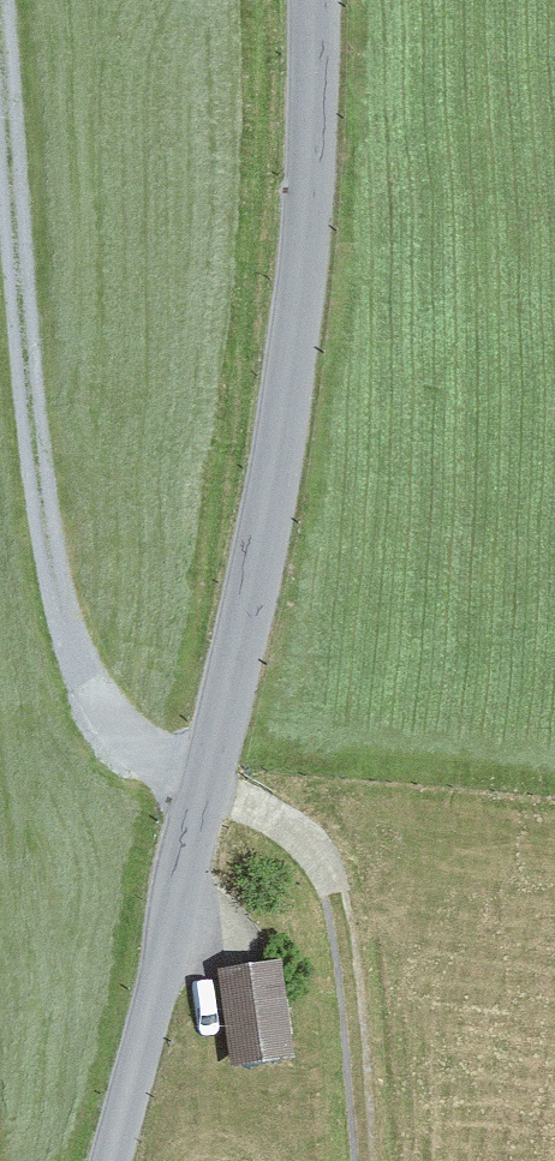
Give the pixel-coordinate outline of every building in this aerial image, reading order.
[(278,963),(219,970),(231,1066),(290,1059),(278,963)]
